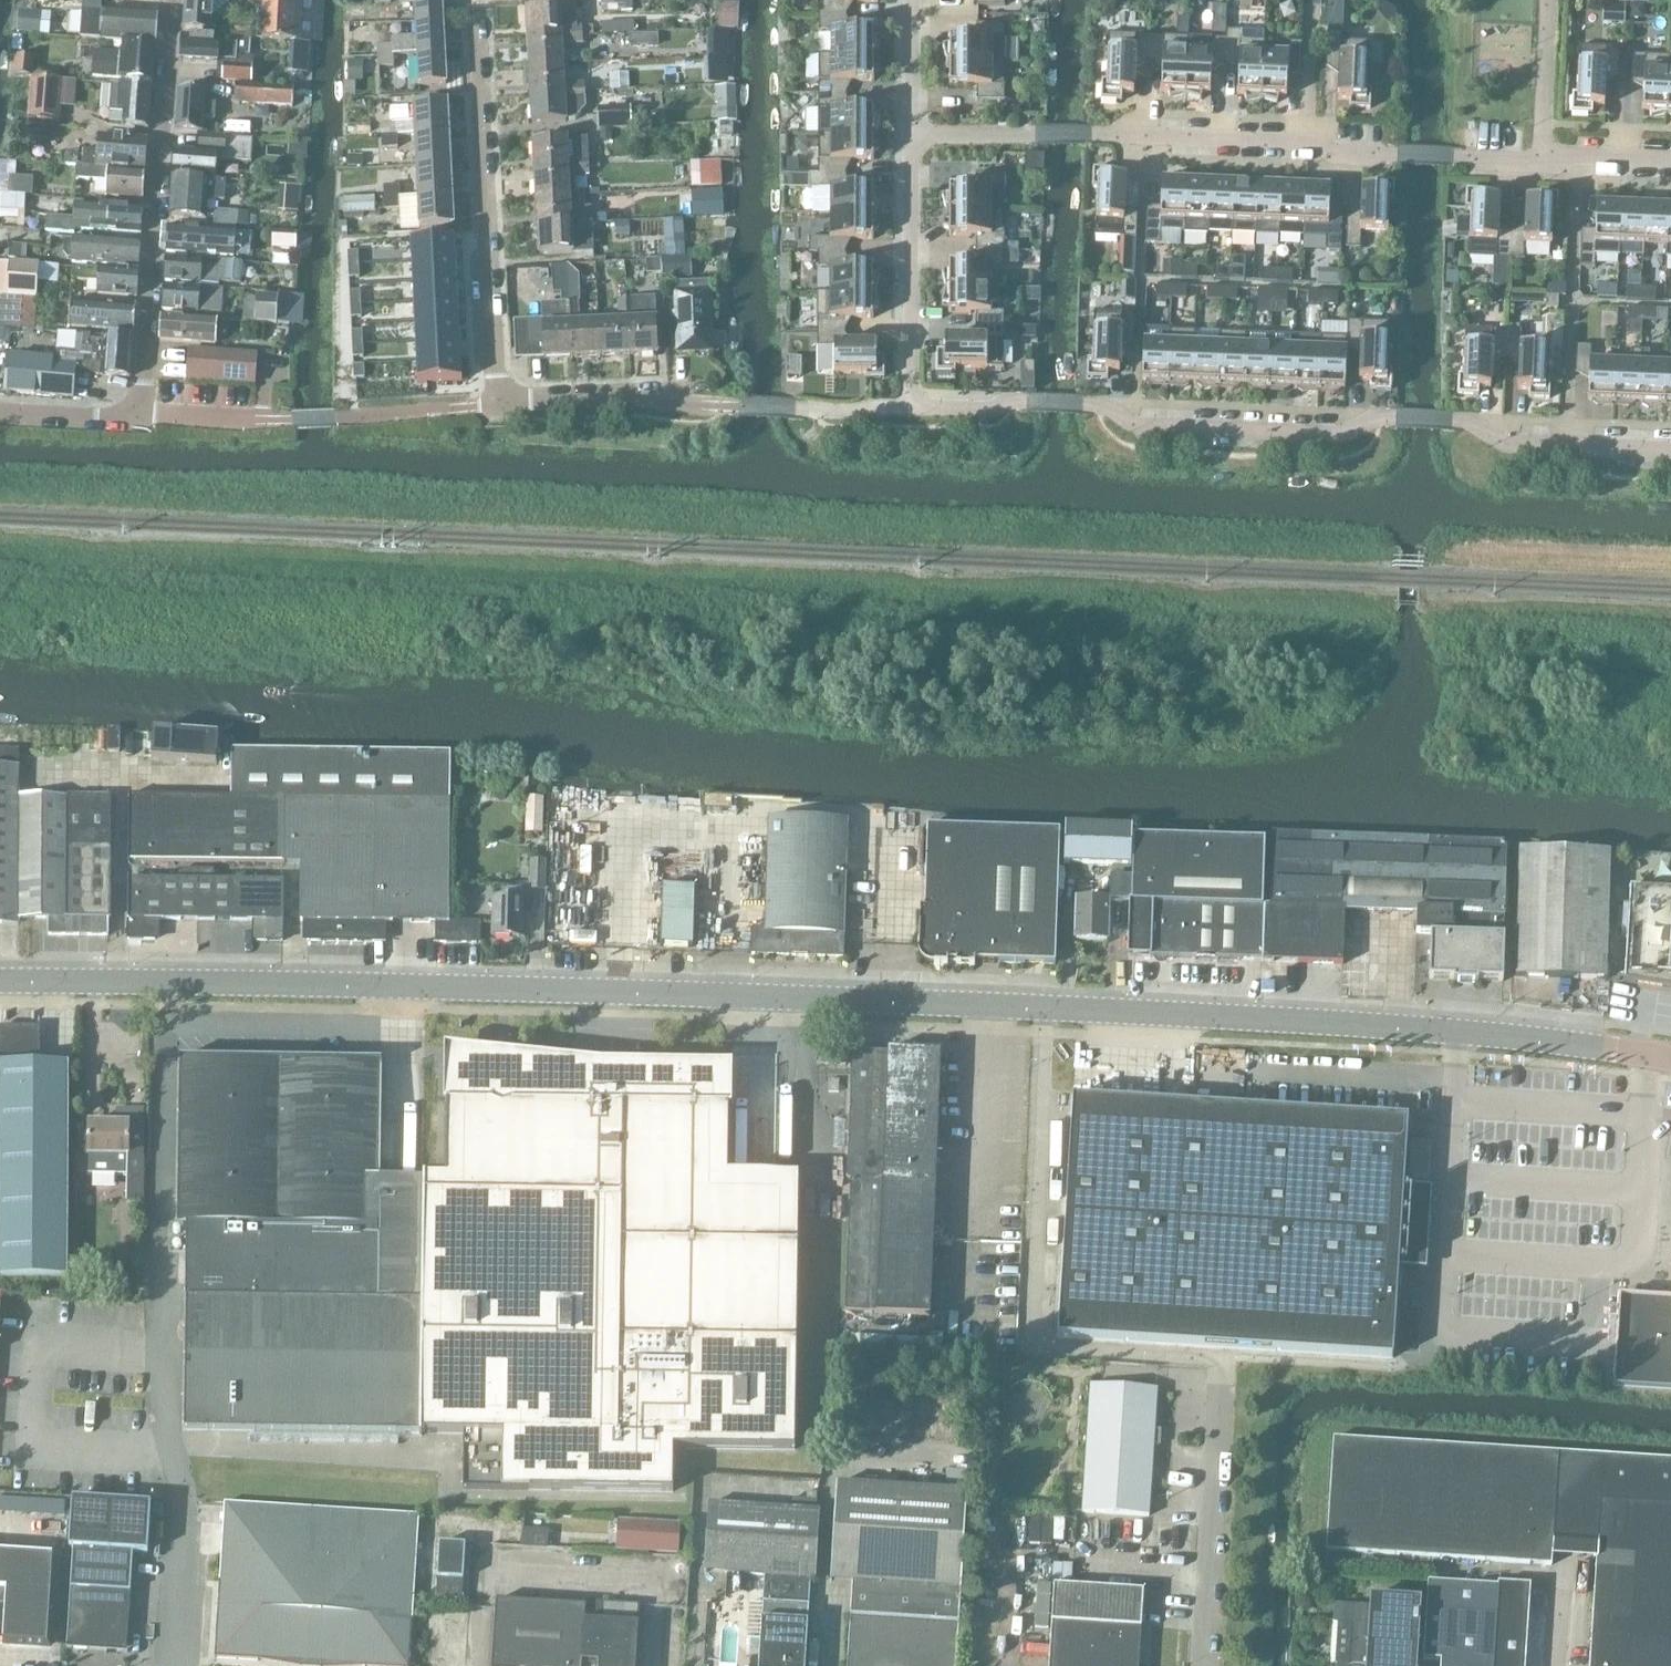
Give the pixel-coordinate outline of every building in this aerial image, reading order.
[(184,29),(211,31),(213,11),(216,11),(228,0),(186,0),(184,29)] [(322,0),(262,0),(260,38),(319,41),(322,0)] [(417,22),(443,21),(442,0),(415,0),(417,22)] [(541,1),(541,9),(527,9),(528,38),(583,36),(583,27),(577,27),(576,0),(553,0),(541,1)] [(732,3),(721,0),(715,0),(710,17),(727,22),(732,3)] [(819,16),(847,16),(847,3),(878,3),(878,0),(819,0),(819,16)] [(624,24),(624,11),(600,10),(600,23),(624,24)] [(81,38),(118,40),(156,43),(158,15),(104,11),(104,13),(83,11),(81,38)] [(847,16),(819,16),(819,31),(831,31),(831,55),(831,56),(877,56),(877,53),(881,40),(874,39),(874,30),(847,30),(847,16)] [(393,38),(393,45),(378,46),(379,56),(394,55),(418,54),(445,53),(443,21),(417,22),(417,37),(393,38)] [(1005,24),(977,24),(977,37),(949,37),(949,45),(943,46),(946,60),(946,62),(1005,62),(1005,24)] [(1226,30),(1226,39),(1225,67),(1238,68),(1237,95),(1245,96),(1246,102),(1259,99),(1262,99),(1264,54),(1265,54),(1265,41),(1241,40),(1242,31),(1226,30)] [(1350,108),(1370,109),(1371,90),(1367,90),(1369,42),(1342,41),(1343,32),(1328,31),(1326,68),(1340,68),(1338,100),(1350,100),(1350,108)] [(1135,63),(1149,64),(1150,36),(1108,34),(1106,82),(1102,82),(1101,101),(1122,102),(1122,94),(1134,94),(1135,63)] [(220,38),(183,36),(181,62),(218,65),(218,60),(226,61),(225,80),(252,82),(254,58),(248,58),(250,37),(220,35),(220,38)] [(658,35),(631,35),(631,47),(658,46),(658,35)] [(528,38),(530,66),(564,65),(563,45),(583,44),(583,36),(528,38)] [(1183,96),(1185,96),(1188,37),(1150,36),(1149,64),(1162,64),(1161,92),(1168,92),(1170,99),(1183,96)] [(1226,39),(1211,38),(1188,37),(1185,96),(1188,96),(1201,100),(1203,94),(1210,94),(1211,66),(1225,67),(1226,39)] [(1287,55),(1265,54),(1264,54),(1262,99),(1264,99),(1277,104),(1279,97),(1287,97),(1288,70),(1301,70),(1303,42),(1288,42),(1287,55)] [(93,76),(153,81),(156,45),(124,43),(123,53),(95,51),(93,76)] [(291,43),(290,53),(310,54),(311,44),(291,43)] [(1579,47),(1577,95),(1572,95),(1571,114),(1592,115),(1593,107),(1604,107),(1606,76),(1619,77),(1621,49),(1579,47)] [(445,53),(418,54),(420,86),(446,85),(445,53)] [(394,55),(379,56),(379,67),(394,66),(394,55)] [(831,55),(819,55),(818,95),(847,95),(847,82),(874,82),(874,73),(881,71),(877,58),(877,56),(831,56),(831,55)] [(1665,115),(1667,115),(1669,57),(1631,55),(1630,83),(1644,83),(1642,111),(1650,111),(1651,118),(1665,115)] [(13,74),(34,76),(35,58),(14,56),(13,74)] [(709,58),(708,58),(709,77),(728,76),(727,58),(709,58)] [(1005,62),(946,62),(946,64),(943,78),(949,79),(949,87),(977,87),(977,100),(1005,100),(1005,62)] [(530,66),(531,95),(586,92),(585,84),(565,85),(564,65),(530,66)] [(33,77),(29,117),(60,120),(63,80),(33,77)] [(124,126),(149,128),(152,87),(112,84),(111,94),(110,112),(125,113),(124,126)] [(236,102),(293,107),(295,88),(237,84),(236,102)] [(732,87),(716,87),(716,104),(718,104),(718,122),(737,121),(737,103),(732,104),(732,87)] [(179,91),(176,132),(202,134),(203,119),(215,120),(216,103),(205,102),(205,93),(179,91)] [(586,92),(531,95),(532,123),(566,122),(566,120),(576,120),(581,114),(581,101),(586,101),(586,92)] [(818,95),(818,135),(877,135),(877,132),(881,119),(874,118),(874,109),(846,109),(847,95),(818,95)] [(383,137),(398,136),(415,135),(449,133),(447,102),(414,104),(415,123),(382,125),(383,137)] [(598,114),(598,129),(633,128),(632,113),(598,114)] [(8,136),(43,139),(44,127),(9,124),(8,136)] [(415,135),(417,166),(450,164),(449,133),(415,135)] [(84,151),(83,166),(146,171),(148,139),(99,135),(98,152),(84,151)] [(818,135),(818,174),(846,174),(846,161),(874,161),(874,152),(880,150),(877,137),(877,135),(818,135)] [(173,174),(215,177),(217,160),(252,163),(253,139),(227,137),(201,136),(200,153),(174,151),(173,174)] [(398,148),(398,136),(383,137),(383,149),(398,148)] [(533,141),(535,169),(590,166),(588,138),(533,141)] [(722,186),(721,161),(698,162),(699,187),(722,186)] [(450,164),(417,166),(419,196),(452,195),(450,164)] [(146,171),(83,166),(77,166),(76,179),(107,181),(106,196),(144,199),(146,171)] [(535,169),(536,198),(570,196),(569,176),(590,175),(590,166),(535,169)] [(1093,169),(1092,188),(1097,188),(1095,220),(1094,237),(1121,238),(1127,238),(1136,239),(1138,211),(1127,210),(1124,210),(1126,179),(1114,178),(1114,170),(1093,169)] [(946,209),(946,212),(1004,212),(1005,174),(977,173),(976,187),(949,187),(949,194),(942,196),(946,209)] [(818,174),(809,174),(809,189),(818,189),(818,214),(831,214),(877,214),(877,211),(880,198),(874,196),(874,188),(846,188),(846,174),(818,174)] [(32,195),(33,179),(11,177),(10,194),(26,195),(32,195)] [(226,181),(173,177),(170,215),(206,218),(207,200),(224,202),(226,181)] [(1184,231),(1187,180),(1185,180),(1185,181),(1173,181),(1172,177),(1162,179),(1162,180),(1160,207),(1147,207),(1145,243),(1160,244),(1161,230),(1184,231)] [(1184,231),(1184,235),(1208,236),(1208,233),(1210,181),(1209,181),(1209,182),(1197,182),(1196,178),(1187,180),(1184,231)] [(1232,234),(1232,223),(1234,182),(1233,182),(1233,184),(1221,183),(1220,179),(1210,181),(1208,233),(1232,234)] [(1256,235),(1258,183),(1257,183),(1257,185),(1244,184),(1243,180),(1234,182),(1232,223),(1232,234),(1256,235)] [(1279,236),(1282,184),(1281,184),(1281,186),(1268,185),(1267,181),(1258,183),(1256,235),(1279,236)] [(1279,236),(1303,237),(1305,185),(1305,186),(1305,187),(1292,186),(1291,182),(1282,184),(1279,236)] [(1345,248),(1360,249),(1361,232),(1388,233),(1389,202),(1394,202),(1395,183),(1374,182),(1373,190),(1362,189),(1360,221),(1347,220),(1345,248)] [(1315,183),(1305,185),(1303,237),(1327,238),(1326,251),(1341,252),(1343,202),(1330,201),(1330,188),(1316,187),(1315,183)] [(400,185),(385,186),(386,198),(401,197),(400,185)] [(298,209),(300,187),(286,186),(285,208),(298,209)] [(1487,199),(1487,191),(1467,190),(1466,209),(1470,210),(1468,258),(1510,259),(1511,232),(1497,231),(1499,200),(1487,199)] [(26,195),(1,193),(0,209),(25,211),(26,195)] [(1511,232),(1510,259),(1524,260),(1525,244),(1552,245),(1553,213),(1558,213),(1558,195),(1538,194),(1537,202),(1526,201),(1524,232),(1511,232)] [(401,197),(386,198),(386,210),(401,209),(402,228),(453,225),(452,195),(419,196),(401,197)] [(570,196),(536,198),(538,226),(593,223),(592,207),(584,207),(584,195),(570,196)] [(375,198),(344,199),(344,213),(375,212),(375,198)] [(1619,256),(1621,204),(1620,204),(1620,205),(1607,205),(1606,200),(1597,203),(1597,204),(1596,204),(1595,231),(1582,231),(1580,267),(1595,268),(1596,255),(1619,256)] [(1644,245),(1643,245),(1645,205),(1644,205),(1644,206),(1631,206),(1630,202),(1621,204),(1619,256),(1643,257),(1644,245)] [(1643,245),(1644,245),(1667,247),(1669,206),(1668,206),(1668,207),(1655,207),(1654,203),(1645,205),(1643,245)] [(75,229),(108,231),(110,207),(76,204),(75,218),(47,216),(46,231),(75,233),(75,229)] [(110,207),(108,231),(141,234),(143,209),(110,207)] [(215,210),(213,231),(236,232),(237,232),(238,212),(215,210)] [(976,250),(1004,250),(1004,212),(946,212),(946,214),(942,227),(949,229),(949,236),(976,236),(976,250)] [(809,253),(818,253),(846,253),(846,240),(873,240),(873,231),(880,229),(877,216),(877,214),(831,214),(831,238),(809,238),(809,253)] [(593,223),(538,226),(539,255),(593,252),(593,232),(593,223)] [(236,232),(213,231),(169,227),(167,252),(234,257),(236,232)] [(297,232),(274,231),(273,249),(296,250),(297,232)] [(454,235),(411,238),(412,259),(455,257),(454,235)] [(69,241),(64,245),(64,254),(68,259),(73,259),(72,262),(106,264),(107,240),(74,238),(74,242),(69,241)] [(107,240),(106,264),(139,267),(141,242),(107,240)] [(5,258),(27,259),(28,247),(6,244),(5,258)] [(945,286),(945,288),(991,288),(991,265),(1004,265),(1004,250),(976,250),(976,263),(949,263),(949,271),(942,272),(945,286)] [(350,252),(348,252),(348,265),(359,265),(358,251),(350,252)] [(831,268),(831,293),(876,293),(876,290),(880,277),(873,275),(873,267),(846,267),(846,253),(818,253),(818,268),(831,268)] [(167,257),(165,281),(200,284),(200,288),(218,290),(219,284),(241,286),(241,281),(245,277),(246,268),(242,264),(243,262),(219,260),(219,266),(202,265),(202,259),(167,257)] [(455,257),(412,259),(413,279),(456,277),(455,257)] [(689,260),(664,261),(664,277),(690,276),(689,260)] [(40,265),(11,262),(7,297),(25,299),(37,300),(40,265)] [(359,265),(348,265),(349,278),(360,278),(359,265)] [(1182,278),(1197,279),(1198,266),(1182,265),(1182,278)] [(1230,280),(1230,267),(1215,267),(1215,280),(1230,280)] [(1230,267),(1230,280),(1245,281),(1245,268),(1230,267)] [(139,272),(77,268),(76,281),(99,282),(98,294),(137,297),(139,272)] [(1277,282),(1278,269),(1263,269),(1263,282),(1277,282)] [(1278,269),(1277,282),(1292,283),(1293,270),(1278,269)] [(456,277),(413,279),(414,299),(457,297),(456,277)] [(1120,313),(1136,314),(1137,282),(1121,282),(1120,313)] [(1172,298),(1172,286),(1157,285),(1157,298),(1172,298)] [(224,290),(218,290),(200,288),(165,286),(163,310),(199,313),(222,315),(224,290)] [(1172,286),(1172,298),(1187,299),(1187,286),(1172,286)] [(1222,301),(1223,288),(1208,287),(1207,300),(1222,301)] [(1626,300),(1641,301),(1642,288),(1626,287),(1626,300)] [(976,313),(976,326),(1004,326),(1004,312),(991,311),(991,288),(945,288),(945,290),(942,304),(948,305),(948,313),(976,313)] [(1223,288),(1222,301),(1237,301),(1238,288),(1223,288)] [(1656,288),(1642,288),(1641,301),(1656,301),(1656,288)] [(1273,303),(1273,290),(1258,289),(1258,302),(1273,303)] [(1273,290),(1273,303),(1287,303),(1288,291),(1273,290)] [(360,291),(350,292),(350,305),(361,304),(360,291)] [(1323,305),(1324,292),(1309,291),(1308,304),(1323,305)] [(676,293),(679,353),(712,351),(710,292),(676,293)] [(1324,292),(1323,305),(1338,306),(1338,293),(1324,292)] [(876,295),(876,293),(831,293),(818,293),(818,332),(846,332),(846,319),(873,319),(873,310),(880,308),(876,295)] [(1546,296),(1546,308),(1558,309),(1559,297),(1546,296)] [(7,297),(0,297),(0,328),(23,329),(25,299),(7,297)] [(279,298),(257,297),(255,323),(277,324),(279,298)] [(457,297),(414,299),(415,319),(458,317),(457,297)] [(658,354),(657,320),(656,298),(627,300),(630,355),(658,354)] [(600,322),(601,356),(630,355),(627,300),(618,300),(619,321),(600,322)] [(70,327),(88,328),(134,332),(136,307),(72,302),(70,327)] [(542,319),(527,320),(528,347),(544,346),(544,359),(573,357),(571,302),(569,302),(562,303),(548,303),(542,310),(542,319)] [(579,302),(571,302),(573,357),(601,356),(600,322),(580,323),(579,302)] [(361,304),(350,305),(351,318),(362,317),(361,304)] [(1643,322),(1643,309),(1628,308),(1628,321),(1643,322)] [(1643,309),(1643,322),(1657,322),(1658,309),(1643,309)] [(1136,314),(1127,313),(1094,312),(1092,360),(1088,360),(1087,379),(1108,379),(1108,371),(1120,372),(1121,341),(1135,341),(1136,314)] [(216,320),(199,319),(162,316),(160,340),(214,344),(216,320)] [(458,317),(415,319),(416,339),(459,336),(458,317)] [(1348,321),(1347,337),(1347,349),(1360,350),(1359,381),(1371,381),(1370,389),(1391,390),(1392,371),(1388,371),(1390,323),(1348,321)] [(1004,326),(976,326),(976,340),(945,340),(945,351),(937,351),(937,372),(956,372),(956,368),(1004,368),(1004,326)] [(1019,327),(1019,338),(1036,338),(1036,327),(1019,327)] [(1170,330),(1144,328),(1142,381),(1146,381),(1146,383),(1152,387),(1159,383),(1165,384),(1168,384),(1170,330)] [(1465,328),(1463,376),(1459,376),(1458,395),(1478,396),(1479,388),(1490,388),(1492,357),(1505,358),(1507,330),(1465,328)] [(1189,383),(1193,383),(1195,344),(1196,344),(1196,331),(1170,330),(1168,384),(1170,385),(1170,384),(1176,384),(1183,388),(1189,385),(1189,383)] [(1507,330),(1505,358),(1519,358),(1517,390),(1529,390),(1529,398),(1550,399),(1550,380),(1546,380),(1547,348),(1521,347),(1522,330),(1507,330)] [(362,331),(352,332),(352,345),(363,344),(362,331)] [(846,332),(818,332),(818,347),(834,347),(834,374),(866,374),(866,378),(885,378),(885,357),(877,357),(877,346),(846,346),(846,332)] [(1219,345),(1220,345),(1218,387),(1220,387),(1220,386),(1226,386),(1233,390),(1240,387),(1240,385),(1243,385),(1246,333),(1220,332),(1219,345)] [(1268,389),(1271,334),(1246,333),(1243,385),(1247,385),(1247,387),(1253,391),(1260,388),(1266,388),(1266,389),(1268,389)] [(5,391),(73,397),(76,366),(85,367),(97,374),(131,377),(134,338),(77,334),(76,353),(58,351),(57,360),(8,356),(5,391)] [(1293,387),(1296,335),(1271,334),(1268,389),(1271,389),(1271,388),(1277,388),(1283,393),(1290,389),(1290,387),(1293,387)] [(1321,336),(1296,335),(1293,387),(1297,388),(1297,389),(1304,394),(1310,390),(1316,390),(1316,391),(1318,391),(1321,336)] [(459,336),(416,339),(417,359),(460,356),(459,336)] [(1347,337),(1321,336),(1318,391),(1321,391),(1321,390),(1327,391),(1334,395),(1341,391),(1341,390),(1345,390),(1347,349),(1347,337)] [(363,344),(352,345),(353,358),(364,357),(363,344)] [(1220,345),(1219,345),(1196,344),(1195,344),(1193,383),(1196,383),(1196,385),(1203,389),(1210,386),(1216,386),(1216,387),(1218,387),(1220,345)] [(1611,404),(1614,404),(1616,363),(1591,362),(1591,346),(1576,345),(1575,373),(1589,374),(1588,401),(1592,401),(1592,403),(1598,407),(1605,403),(1611,403),(1611,404)] [(190,349),(189,364),(225,367),(227,352),(190,349)] [(284,351),(262,350),(262,374),(283,375),(284,351)] [(1641,364),(1642,350),(1631,350),(1631,363),(1616,363),(1614,404),(1616,404),(1616,403),(1622,404),(1628,408),(1635,404),(1635,403),(1639,403),(1641,364)] [(227,352),(225,367),(224,382),(254,385),(257,354),(227,352)] [(460,356),(417,359),(418,380),(461,378),(460,356)] [(225,367),(189,364),(188,380),(224,382),(225,367)] [(1666,365),(1641,364),(1639,403),(1642,403),(1642,405),(1649,409),(1656,405),(1662,406),(1664,406),(1666,365)] [(364,365),(353,366),(354,379),(356,379),(365,378),(364,365)] [(152,760),(217,765),(219,736),(154,731),(152,760)] [(308,941),(386,942),(386,922),(437,922),(437,943),(476,943),(477,922),(449,922),(451,753),(232,750),(231,798),(130,796),(130,795),(129,795),(129,863),(130,862),(301,864),(301,921),(308,921),(308,941)] [(0,766),(0,923),(19,924),(19,918),(49,919),(49,935),(108,936),(109,919),(112,919),(113,798),(21,797),(21,766),(0,766)] [(753,953),(844,956),(848,819),(769,817),(766,928),(754,928),(753,953)] [(919,953),(921,958),(923,961),(926,964),(931,966),(975,967),(976,963),(1056,966),(1061,836),(928,828),(926,909),(921,909),(919,953)] [(1132,833),(1066,830),(1065,868),(1115,870),(1131,870),(1132,833)] [(1303,837),(1273,836),(1271,907),(1263,907),(1262,960),(1299,961),(1303,837)] [(1303,837),(1299,961),(1343,963),(1345,910),(1347,839),(1303,837)] [(1130,904),(1129,956),(1184,958),(1240,960),(1262,960),(1263,907),(1266,842),(1133,838),(1132,904),(1130,904)] [(1347,839),(1345,910),(1419,913),(1418,935),(1432,936),(1457,936),(1457,935),(1491,937),(1492,915),(1506,915),(1509,845),(1347,839)] [(1516,977),(1562,979),(1566,851),(1520,849),(1516,977)] [(1566,851),(1562,979),(1607,980),(1611,852),(1566,851)] [(531,889),(545,889),(546,862),(532,862),(531,889)] [(156,920),(198,920),(199,870),(182,870),(182,880),(130,879),(130,878),(129,878),(129,940),(156,940),(156,920)] [(199,870),(198,920),(258,921),(257,941),(283,941),(284,881),(215,880),(215,870),(199,870)] [(1131,870),(1115,870),(1114,902),(1130,902),(1131,870)] [(661,946),(692,947),(694,888),(663,887),(661,946)] [(1630,887),(1624,981),(1670,988),(1670,889),(1630,887)] [(548,941),(582,942),(583,928),(593,928),(594,889),(560,888),(559,925),(548,925),(548,941)] [(493,936),(523,936),(523,898),(494,898),(493,936)] [(1076,941),(1108,942),(1109,903),(1078,902),(1076,941)] [(1432,936),(1430,980),(1455,981),(1455,984),(1479,985),(1480,982),(1504,983),(1506,939),(1505,939),(1506,917),(1506,915),(1492,915),(1491,938),(1457,936),(1432,936)] [(67,1276),(69,1064),(38,1063),(39,1029),(0,1028),(0,1275),(67,1276)] [(889,1052),(871,1052),(852,1051),(847,1180),(853,1180),(848,1312),(879,1313),(879,1315),(932,1317),(943,1052),(889,1050),(889,1052)] [(823,1065),(847,1065),(848,1052),(823,1051),(823,1065)] [(181,1058),(178,1222),(188,1223),(186,1298),(187,1298),(185,1428),(418,1432),(419,1403),(419,1388),(420,1350),(420,1335),(422,1178),(381,1178),(383,1061),(181,1058)] [(419,1388),(419,1403),(421,1403),(421,1432),(465,1432),(464,1489),(673,1492),(674,1447),(797,1449),(800,1174),(729,1173),(730,1106),(731,1107),(732,1064),(709,1064),(709,1068),(696,1068),(696,1064),(620,1063),(620,1067),(607,1066),(607,1063),(532,1062),(532,1066),(509,1065),(509,1064),(508,1063),(508,1062),(507,1062),(507,1061),(506,1060),(505,1060),(504,1060),(503,1059),(502,1060),(501,1060),(500,1060),(499,1061),(498,1062),(498,1063),(497,1063),(497,1064),(497,1065),(450,1065),(450,1080),(446,1080),(446,1085),(446,1103),(448,1103),(447,1179),(424,1178),(422,1335),(420,1335),(420,1350),(422,1350),(421,1388),(419,1388)] [(1408,1119),(1074,1098),(1059,1337),(1393,1358),(1399,1263),(1423,1264),(1427,1191),(1403,1190),(1408,1119)] [(89,1154),(88,1174),(127,1175),(127,1203),(144,1203),(145,1155),(144,1155),(144,1138),(144,1110),(117,1110),(117,1122),(90,1122),(89,1154)] [(1613,1386),(1670,1389),(1670,1300),(1619,1296),(1613,1386)] [(1091,1385),(1083,1512),(1149,1516),(1154,1446),(1159,1446),(1160,1430),(1155,1430),(1158,1389),(1127,1387),(1091,1385)] [(1334,1438),(1326,1551),(1552,1565),(1553,1552),(1554,1552),(1554,1543),(1597,1546),(1590,1665),(1670,1665),(1670,1460),(1334,1438)] [(961,1590),(967,1492),(838,1483),(832,1568),(854,1569),(848,1665),(957,1665),(961,1590)] [(148,1553),(151,1504),(73,1499),(70,1548),(74,1548),(67,1647),(87,1648),(87,1646),(125,1648),(125,1636),(126,1636),(127,1615),(127,1613),(129,1613),(133,1552),(148,1553)] [(365,1665),(410,1665),(420,1515),(225,1503),(215,1657),(260,1660),(260,1659),(302,1657),(307,1663),(318,1664),(324,1658),(365,1665)] [(765,1576),(759,1665),(806,1665),(811,1579),(817,1579),(821,1511),(709,1504),(705,1572),(765,1576)] [(1041,1542),(1061,1542),(1062,1514),(1042,1514),(1041,1542)] [(631,1521),(629,1544),(653,1545),(653,1552),(678,1554),(680,1525),(631,1521)] [(523,1529),(522,1548),(548,1549),(549,1531),(523,1529)] [(440,1543),(438,1578),(464,1580),(466,1544),(440,1543)] [(1027,1564),(1041,1565),(1042,1550),(1028,1549),(1027,1564)] [(49,1646),(51,1610),(54,1556),(0,1552),(0,1642),(19,1644),(49,1646)] [(1423,1660),(1441,1661),(1441,1665),(1526,1665),(1531,1585),(1500,1583),(1499,1587),(1428,1582),(1423,1660)] [(1144,1591),(1054,1585),(1049,1665),(1139,1665),(1144,1591)] [(1337,1665),(1417,1665),(1421,1600),(1373,1597),(1373,1607),(1335,1604),(1331,1665),(1337,1665)] [(640,1605),(586,1601),(585,1606),(497,1600),(493,1665),(636,1665),(640,1605)]
